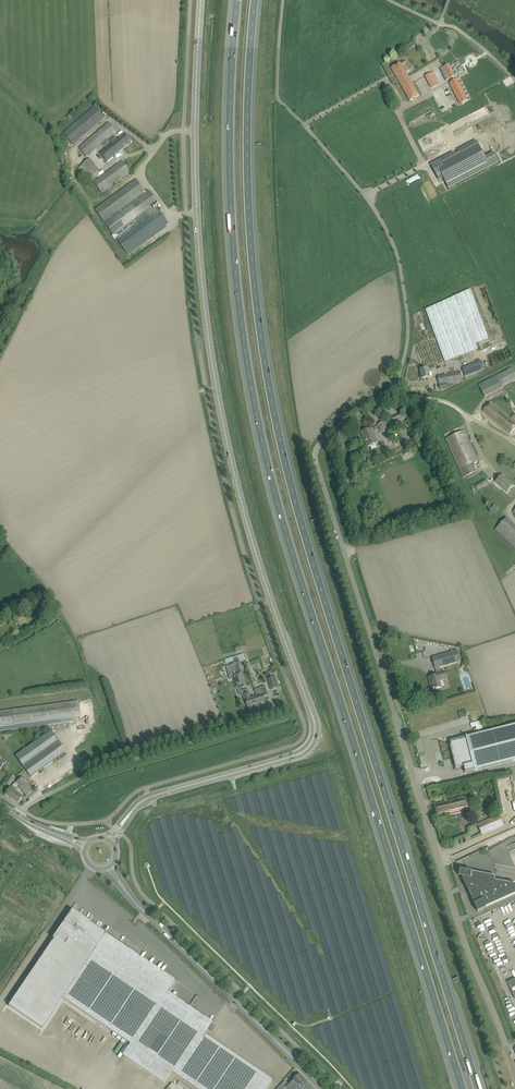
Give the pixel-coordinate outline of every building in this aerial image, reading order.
[(410,101),(415,98),(419,96),(406,73),(410,71),(407,66),(406,65),(407,65),(404,61),(401,63),(391,68),(410,101)] [(449,65),(440,69),(446,81),(455,77),(449,65)] [(433,72),(426,76),(432,88),(440,84),(433,72)] [(457,80),(451,83),(455,91),(454,92),(456,97),(457,96),(462,104),(464,103),(468,101),(457,80)] [(437,91),(445,109),(457,104),(450,86),(437,91)] [(64,133),(74,145),(105,118),(95,106),(64,133)] [(451,124),(454,133),(462,130),(459,121),(451,124)] [(86,156),(112,134),(116,131),(109,123),(79,148),(86,156)] [(107,162),(132,142),(125,134),(116,141),(114,138),(110,140),(113,143),(100,154),(107,162)] [(454,154),(431,165),(439,180),(443,177),(448,188),(498,161),(493,153),(484,158),(476,142),(458,151),(459,153),(455,155),(454,154)] [(97,174),(100,172),(90,159),(87,161),(82,166),(92,179),(97,174)] [(103,192),(126,175),(130,172),(122,161),(100,177),(95,181),(102,191),(103,192)] [(97,208),(95,210),(114,235),(112,236),(115,240),(116,239),(129,255),(167,227),(166,226),(169,224),(157,208),(153,211),(152,208),(154,207),(158,204),(148,190),(145,192),(136,180),(132,183),(97,208)] [(476,344),(489,339),(471,290),(431,308),(426,310),(443,356),(445,362),(471,352),(478,350),(476,344)] [(481,361),(462,368),(463,369),(461,370),(462,372),(464,371),(465,377),(485,370),(481,361)] [(422,379),(430,378),(432,377),(431,372),(434,371),(433,367),(426,369),(420,369),(422,379)] [(490,394),(504,386),(514,381),(514,374),(512,368),(479,385),(485,396),(490,394)] [(447,388),(447,387),(450,386),(450,383),(462,381),(461,372),(456,373),(456,371),(451,372),(451,374),(438,376),(439,385),(440,389),(447,388)] [(510,434),(514,429),(514,422),(511,418),(511,419),(491,402),(483,411),(510,434)] [(378,425),(380,430),(382,433),(403,423),(402,421),(403,420),(412,438),(415,437),(407,418),(403,420),(402,417),(401,418),(399,415),(378,425)] [(364,438),(366,443),(368,447),(375,443),(378,442),(375,434),(373,434),(370,428),(362,432),(365,438),(364,438)] [(446,439),(463,478),(476,472),(473,464),(478,461),(464,431),(446,439)] [(507,492),(510,489),(514,485),(502,475),(496,482),(507,492)] [(477,490),(488,484),(485,480),(475,486),(477,490)] [(507,518),(495,530),(514,549),(514,526),(507,518)] [(435,669),(460,662),(457,650),(432,657),(435,669)] [(235,664),(230,665),(233,674),(234,678),(237,688),(246,685),(242,671),(238,672),(235,664)] [(230,665),(226,666),(230,679),(234,678),(233,674),(230,665)] [(435,689),(441,687),(439,680),(446,678),(444,672),(437,673),(437,675),(430,677),(432,685),(431,685),(432,690),(433,689),(434,690),(435,689)] [(278,687),(275,677),(268,679),(271,690),(278,687)] [(256,700),(257,704),(265,701),(264,697),(268,695),(265,686),(261,687),(261,688),(254,690),(256,696),(258,696),(259,699),(256,700)] [(258,696),(256,696),(251,698),(250,693),(249,693),(248,689),(242,691),(243,695),(245,700),(248,708),(256,706),(256,705),(257,704),(256,700),(259,699),(258,696)] [(80,716),(79,701),(44,705),(0,711),(0,727),(80,716)] [(476,726),(477,732),(483,730),(481,720),(477,721),(475,713),(469,715),(472,727),(476,726)] [(459,768),(464,767),(465,773),(475,771),(475,770),(514,760),(514,725),(450,741),(451,745),(450,746),(456,769),(459,768)] [(63,747),(59,741),(51,730),(33,743),(15,756),(23,767),(25,770),(27,773),(31,777),(66,752),(63,747)] [(9,786),(15,777),(11,774),(5,783),(9,786)] [(33,791),(23,776),(16,782),(26,796),(33,791)] [(5,794),(17,803),(22,796),(10,787),(5,794)] [(436,816),(441,814),(468,808),(465,796),(457,798),(457,799),(433,805),(436,816)] [(500,814),(477,824),(482,835),(505,825),(500,814)] [(464,870),(460,870),(459,876),(461,877),(467,890),(468,890),(477,911),(478,912),(486,908),(485,908),(514,894),(514,885),(514,884),(495,880),(495,877),(485,874),(464,870)] [(8,1006),(43,1029),(63,998),(131,1044),(124,1056),(165,1084),(172,1072),(197,1088),(267,1088),(272,1080),(205,1034),(213,1023),(167,992),(175,980),(109,936),(107,934),(106,935),(98,930),(93,927),(72,912),(61,928),(57,933),(53,939),(8,1006)] [(286,1088),(288,1088),(298,1088),(299,1087),(300,1088),(307,1082),(300,1074),(286,1088)]
